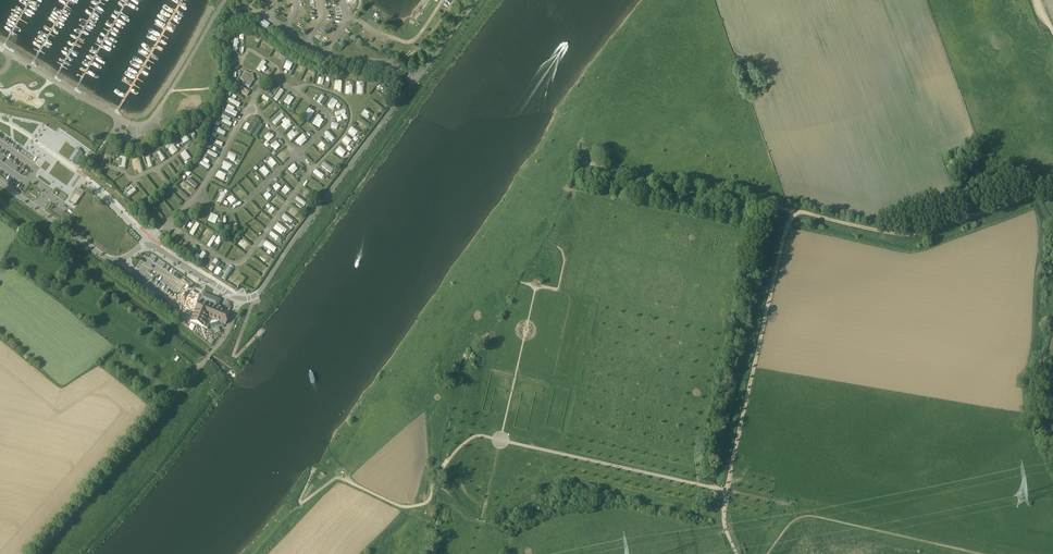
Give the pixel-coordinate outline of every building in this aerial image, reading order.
[(262,20),(259,27),(267,30),(270,24),(262,20)] [(246,48),(250,47),(247,35),(239,37),(240,41),(244,40),(246,48)] [(260,45),(271,53),(273,49),(262,41),(260,45)] [(280,60),(283,57),(275,51),(272,54),(280,60)] [(258,58),(252,67),(255,69),(261,61),(258,58)] [(257,71),(263,74),(266,69),(264,67),(266,63),(262,61),(257,71)] [(283,70),(289,72),(293,64),(286,62),(283,70)] [(307,70),(301,81),(305,82),(311,72),(307,70)] [(249,76),(244,72),(239,80),(243,83),(242,86),(248,89),(252,83),(254,82),(252,75),(249,76)] [(382,86),(380,91),(388,95),(390,91),(382,86)] [(240,87),(237,92),(247,97),(249,92),(240,87)] [(304,95),(309,98),(313,92),(308,88),(304,95)] [(278,103),(284,91),(279,89),(274,101),(278,103)] [(377,93),(374,97),(382,104),(385,99),(377,93)] [(289,107),(294,99),(289,95),(283,103),(289,107)] [(321,95),(317,103),(322,106),(327,99),(321,95)] [(191,98),(189,113),(194,113),(197,97),(191,96),(191,98)] [(263,96),(259,101),(265,105),(269,100),(263,96)] [(230,99),(229,103),(239,108),(240,104),(230,99)] [(333,111),(338,102),(332,99),(327,107),(333,111)] [(296,115),(304,105),(300,102),(293,112),(296,115)] [(367,107),(377,114),(381,109),(371,102),(367,107)] [(225,113),(236,117),(238,113),(233,112),(235,109),(227,106),(225,113)] [(272,109),(265,115),(267,118),(275,112),(272,109)] [(309,109),(303,120),(309,122),(314,112),(309,109)] [(341,116),(343,121),(348,120),(345,110),(334,114),(336,118),(341,116)] [(367,121),(371,116),(364,111),(361,116),(367,121)] [(275,126),(284,117),(282,114),(272,123),(275,126)] [(221,119),(223,120),(222,123),(231,127),(232,124),(229,123),(231,119),(222,115),(221,119)] [(312,124),(319,129),(324,121),(320,119),(321,118),(318,115),(312,124)] [(285,131),(292,126),(287,119),(280,124),(285,131)] [(363,129),(366,126),(358,120),(356,123),(363,129)] [(246,124),(242,130),(249,134),(254,125),(251,123),(249,126),(246,124)] [(313,134),(316,132),(308,124),(306,127),(313,134)] [(224,137),(226,133),(214,128),(213,132),(224,137)] [(354,138),(358,133),(351,128),(347,133),(354,138)] [(292,141),(300,133),(297,131),(295,133),(292,131),(287,137),(292,141)] [(327,132),(324,136),(331,143),(335,140),(327,132)] [(268,143),(274,137),(269,133),(263,138),(268,143)] [(249,143),(251,139),(241,134),(240,138),(249,143)] [(300,147),(307,141),(302,135),(295,142),(300,147)] [(185,136),(180,139),(184,145),(189,142),(185,136)] [(346,136),(341,142),(347,147),(351,142),(346,136)] [(324,151),(327,148),(319,139),(316,142),(324,151)] [(270,146),(275,151),(280,147),(276,141),(270,146)] [(238,152),(241,146),(233,142),(230,148),(238,152)] [(172,144),(165,148),(171,157),(178,153),(172,144)] [(307,150),(311,156),(316,151),(311,146),(307,150)] [(341,158),(346,153),(340,147),(335,152),(341,158)] [(192,159),(197,155),(192,148),(186,152),(192,159)] [(76,151),(68,161),(75,166),(82,156),(76,151)] [(280,159),(286,156),(283,151),(277,154),(280,159)] [(180,156),(185,163),(190,159),(185,152),(180,156)] [(156,161),(159,159),(161,163),(164,162),(160,153),(154,156),(156,161)] [(229,153),(226,159),(234,163),(237,156),(229,153)] [(332,155),(328,159),(333,164),(337,160),(332,155)] [(102,158),(97,171),(101,173),(106,159),(102,158)] [(138,175),(142,173),(137,158),(131,160),(135,172),(137,171),(138,175)] [(171,162),(176,170),(181,166),(176,158),(171,162)] [(207,166),(209,162),(203,158),(199,165),(208,170),(210,167),(207,166)] [(272,169),(277,165),(272,159),(267,163),(272,169)] [(229,172),(232,166),(223,162),(220,169),(229,172)] [(324,163),(321,167),(331,175),(334,171),(324,163)] [(298,178),(303,173),(294,164),(289,170),(298,178)] [(168,166),(164,168),(171,179),(175,177),(168,166)] [(265,178),(269,173),(263,167),(259,171),(265,178)] [(192,173),(202,181),(205,178),(195,170),(192,173)] [(316,170),(313,173),(316,175),(314,177),(319,182),(323,177),(316,170)] [(218,172),(215,178),(226,183),(227,180),(224,179),(226,175),(218,172)] [(292,184),(295,181),(286,172),(283,175),(292,184)] [(111,183),(120,176),(117,173),(108,180),(111,183)] [(155,174),(149,179),(154,185),(160,180),(155,174)] [(251,178),(256,183),(260,179),(256,174),(251,178)] [(197,187),(188,180),(186,182),(195,189),(197,187)] [(309,180),(307,184),(317,191),(320,187),(309,180)] [(127,184),(125,181),(116,189),(119,192),(127,184)] [(253,189),(246,181),(243,184),(250,192),(253,189)] [(141,183),(137,185),(143,193),(146,190),(149,188),(144,182),(141,184),(141,183)] [(130,185),(120,192),(126,200),(136,192),(130,185)] [(210,186),(207,191),(213,194),(216,189),(210,186)] [(268,197),(273,192),(267,186),(262,191),(268,197)] [(245,196),(237,187),(234,190),(242,199),(245,196)] [(285,187),(281,191),(286,196),(290,191),(285,187)] [(189,198),(192,195),(184,189),(182,192),(189,198)] [(78,190),(69,204),(74,207),(84,193),(78,190)] [(301,199),(304,201),(307,198),(310,201),(313,197),(305,190),(303,193),(305,195),(301,199)] [(141,194),(134,200),(138,204),(145,198),(141,194)] [(226,200),(231,206),(236,202),(231,196),(226,200)] [(259,204),(263,200),(259,196),(255,199),(259,204)] [(282,205),(284,202),(276,196),(269,204),(272,206),(277,201),(282,205)] [(303,210),(307,205),(297,198),(293,203),(303,210)] [(177,207),(171,199),(165,203),(172,212),(175,210),(174,209),(177,207)] [(252,213),(256,209),(251,204),(247,208),(252,213)] [(157,205),(155,208),(164,217),(166,214),(157,205)] [(288,212),(294,216),(297,211),(292,207),(288,212)] [(243,210),(239,213),(247,222),(251,219),(243,210)] [(155,224),(158,222),(150,213),(147,216),(155,224)] [(215,225),(218,217),(210,214),(208,223),(215,225)] [(264,215),(260,221),(265,225),(269,220),(264,215)] [(291,225),(293,221),(284,215),(282,219),(291,225)] [(183,230),(190,220),(186,217),(179,227),(183,230)] [(196,223),(189,234),(193,236),(199,226),(196,223)] [(247,226),(256,234),(259,231),(249,223),(247,226)] [(285,234),(287,231),(278,224),(273,229),(280,236),(283,232),(285,234)] [(253,242),(257,237),(248,230),(245,233),(249,237),(248,238),(253,242)] [(202,242),(206,244),(213,233),(209,231),(202,242)] [(271,233),(269,236),(277,241),(279,238),(271,233)] [(208,246),(210,248),(216,238),(213,237),(208,246)] [(240,245),(244,249),(248,245),(244,241),(240,245)] [(221,253),(226,245),(223,242),(217,251),(221,253)] [(266,243),(263,247),(274,253),(276,250),(266,243)] [(191,257),(197,249),(193,246),(187,254),(191,257)] [(236,250),(233,256),(240,260),(243,254),(236,250)] [(256,254),(260,257),(258,260),(264,264),(268,258),(259,251),(256,254)] [(193,259),(201,263),(206,254),(202,252),(200,256),(196,254),(193,259)] [(212,273),(218,262),(212,259),(209,263),(212,265),(208,271),(212,273)] [(251,259),(247,266),(256,271),(257,269),(264,273),(265,271),(262,270),(264,267),(251,259)] [(250,271),(251,270),(248,269),(244,276),(254,282),(258,275),(250,271)] [(232,286),(239,275),(233,271),(226,282),(232,286)] [(219,324),(225,326),(229,315),(224,313),(225,312),(220,310),(221,309),(217,307),(220,301),(202,294),(196,310),(187,306),(184,314),(192,317),(189,323),(207,330),(209,326),(219,324)]
